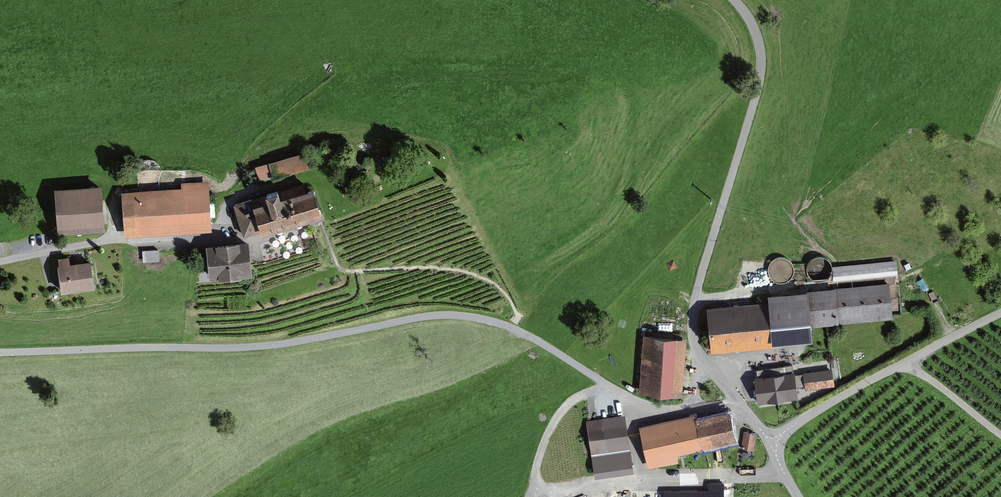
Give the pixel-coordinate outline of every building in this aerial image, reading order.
[(263,181),(306,168),(302,154),(258,167),(263,181)] [(182,188),(123,192),(125,235),(210,230),(208,181),(182,182),(182,188)] [(100,183),(53,186),(56,233),(103,230),(100,183)] [(321,214),(312,184),(237,206),(245,234),(262,229),(263,231),(321,214)] [(250,265),(247,242),(208,246),(211,276),(250,272),(250,265)] [(142,251),(142,262),(159,262),(158,250),(142,251)] [(91,286),(87,260),(68,263),(67,256),(53,258),(58,291),(91,286)] [(831,274),(831,267),(828,260),(821,257),(814,257),(808,261),(805,267),(805,274),(809,279),(815,283),(821,283),(827,280),(831,274)] [(794,275),(794,268),(790,262),(784,258),(777,259),(771,262),(768,268),(768,275),(772,281),(777,284),(784,284),(790,281),(794,275)] [(673,260),(666,263),(670,271),(677,268),(673,260)] [(896,261),(832,267),(833,282),(898,276),(896,261)] [(811,326),(895,317),(891,284),(812,292),(811,288),(770,292),(771,301),(709,307),(713,354),(780,347),(780,341),(812,338),(811,326)] [(683,391),(687,335),(640,332),(636,388),(683,391)] [(797,366),(801,396),(834,392),(830,363),(797,366)] [(746,374),(750,407),(795,402),(791,368),(746,374)] [(677,451),(736,437),(730,408),(696,416),(695,412),(639,425),(649,466),(679,459),(677,451)] [(625,414),(586,420),(595,476),(634,470),(625,414)] [(756,432),(743,430),(741,447),(754,449),(756,432)]
